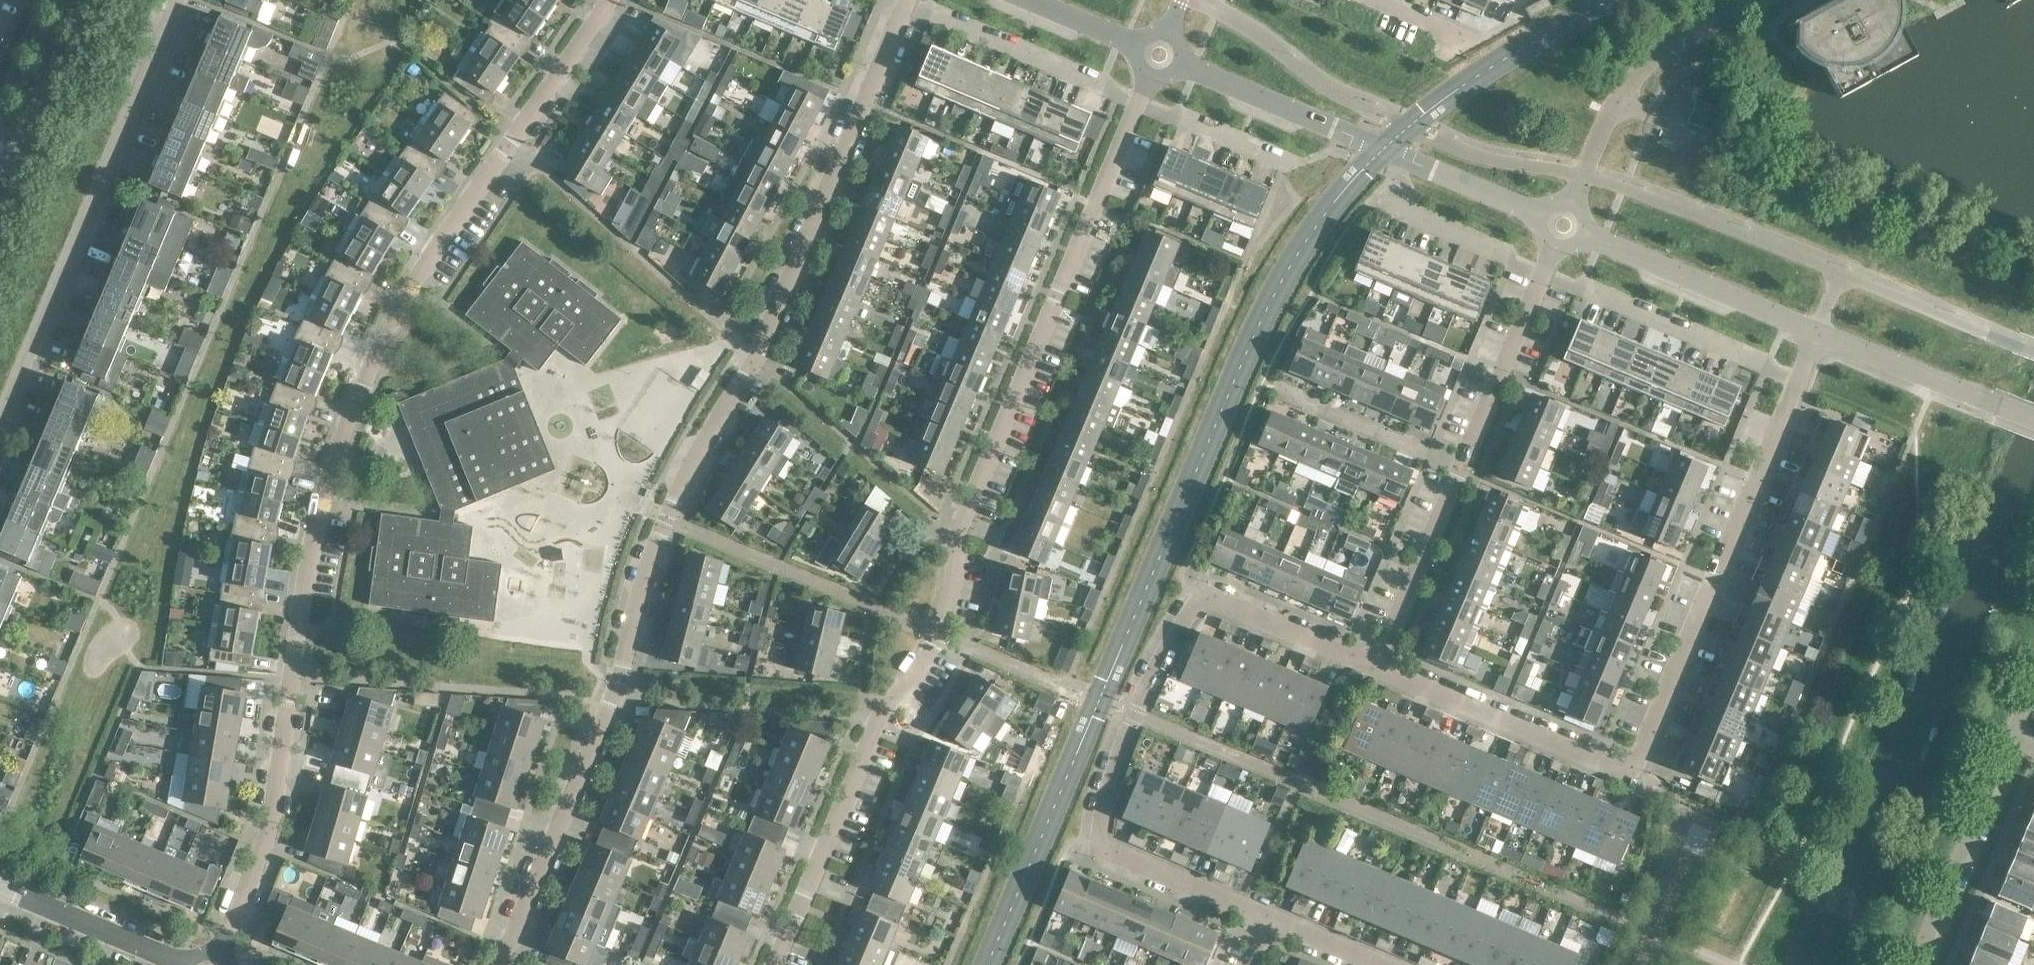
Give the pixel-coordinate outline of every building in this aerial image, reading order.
[(226,2),(258,16),(265,1),(268,2),(269,0),(227,0),(226,2)] [(492,23),(514,39),(520,30),(531,37),(544,19),(517,0),(504,0),(489,21),(492,23)] [(544,19),(556,0),(517,0),(544,19)] [(671,5),(667,4),(663,13),(680,20),(688,2),(684,0),(673,0),(671,5)] [(715,1),(734,10),(738,0),(715,0),(715,1)] [(734,10),(754,18),(762,0),(738,0),(734,10)] [(754,18),(774,26),(785,0),(762,0),(754,18)] [(774,26),(794,35),(809,0),(785,0),(774,26)] [(823,0),(809,0),(794,35),(814,43),(831,3),(823,0)] [(1463,2),(1460,9),(1481,17),(1488,0),(1464,0),(1463,2)] [(1525,8),(1530,18),(1552,6),(1549,0),(1540,0),(1525,8)] [(1792,23),(1794,25),(1796,24),(1795,49),(1797,48),(1801,52),(1805,56),(1811,60),(1820,65),(1835,92),(1852,82),(1856,89),(1899,66),(1895,59),(1913,49),(1898,23),(1899,12),(1899,5),(1898,0),(1835,0),(1792,23)] [(851,12),(831,3),(814,43),(835,52),(851,12)] [(693,25),(698,14),(688,9),(683,21),(693,25)] [(862,18),(853,15),(847,29),(856,32),(862,18)] [(205,29),(200,42),(243,60),(249,47),(251,48),(254,49),(259,49),(267,46),(269,43),(272,40),(274,34),(253,26),(251,30),(220,17),(213,33),(205,29)] [(325,21),(319,35),(329,39),(335,26),(325,21)] [(651,22),(639,41),(669,59),(681,40),(651,22)] [(514,39),(492,23),(485,34),(482,32),(470,49),(505,74),(518,55),(508,48),(514,39)] [(720,25),(716,34),(723,37),(727,28),(720,25)] [(669,59),(639,41),(628,60),(658,78),(669,59)] [(243,60),(200,42),(195,54),(203,57),(196,73),(229,86),(243,93),(249,78),(238,73),(243,60)] [(294,42),(288,56),(303,62),(297,74),(312,81),(323,55),(294,42)] [(916,54),(925,58),(929,48),(920,44),(916,54)] [(915,86),(935,94),(952,55),(931,46),(915,86)] [(766,47),(763,55),(770,58),(773,50),(766,47)] [(505,74),(470,49),(458,66),(461,68),(453,79),(475,95),(482,85),(493,92),(505,74)] [(972,63),(952,55),(935,94),(955,103),(972,63)] [(668,84),(658,78),(628,60),(617,78),(657,102),(668,84)] [(992,71),(972,63),(955,103),(975,111),(992,71)] [(414,64),(407,72),(414,78),(421,70),(414,64)] [(737,68),(730,64),(725,74),(732,78),(737,68)] [(711,70),(705,81),(713,85),(718,74),(711,70)] [(1012,80),(992,71),(975,111),(995,120),(1012,80)] [(229,86),(196,73),(190,88),(182,85),(176,97),(220,115),(226,101),(223,100),(229,86)] [(732,78),(725,74),(719,85),(726,89),(732,78)] [(833,76),(830,83),(839,87),(842,80),(833,76)] [(657,102),(617,78),(606,96),(636,115),(646,121),(657,102)] [(1031,88),(1012,80),(995,120),(1015,128),(1031,88)] [(288,81),(282,96),(303,105),(309,90),(288,81)] [(713,85),(705,81),(700,92),(707,95),(713,85)] [(792,85),(782,105),(813,121),(823,101),(792,85)] [(1051,97),(1031,88),(1015,128),(1035,136),(1051,97)] [(434,100),(422,118),(458,143),(470,124),(460,117),(467,107),(444,92),(437,103),(434,100)] [(388,94),(382,103),(387,106),(393,105),(396,100),(388,94)] [(636,115),(606,96),(595,115),(624,133),(636,115)] [(220,115),(176,97),(171,109),(179,113),(173,128),(205,142),(211,128),(214,129),(220,115)] [(1071,105),(1051,97),(1035,136),(1055,145),(1071,105)] [(1724,110),(1697,99),(1687,122),(1714,133),(1724,110)] [(717,106),(710,102),(705,113),(712,116),(717,106)] [(813,121),(782,105),(772,124),(803,140),(813,121)] [(1092,114),(1071,105),(1055,145),(1075,153),(1077,149),(1083,134),(1092,114)] [(691,109),(685,119),(692,123),(698,113),(691,109)] [(624,133),(595,115),(583,133),(613,152),(624,133)] [(458,143),(422,118),(410,135),(413,137),(406,147),(428,163),(434,154),(445,161),(458,143)] [(692,123),(685,119),(680,130),(687,134),(692,123)] [(271,122),(266,134),(287,143),(292,131),(271,122)] [(695,132),(707,138),(712,129),(699,122),(695,132)] [(803,140),(772,124),(762,143),(793,159),(803,140)] [(896,124),(887,145),(919,158),(928,138),(896,124)] [(366,125),(362,132),(371,138),(376,131),(366,125)] [(205,142),(173,128),(166,143),(158,140),(153,152),(197,171),(202,157),(199,155),(205,142)] [(613,152),(583,133),(572,152),(602,170),(613,152)] [(713,161),(720,149),(695,136),(688,149),(713,161)] [(688,143),(676,137),(666,155),(673,159),(679,161),(684,151),(688,143)] [(753,138),(743,157),(783,178),(793,159),(762,143),(753,138)] [(919,158),(887,145),(879,165),(911,178),(919,158)] [(1168,149),(1160,146),(1151,168),(1159,171),(1168,149)] [(1152,186),(1173,195),(1190,155),(1169,146),(1152,186)] [(428,163),(406,147),(399,158),(396,156),(384,173),(419,198),(432,179),(422,172),(428,163)] [(1003,156),(1015,161),(1019,153),(1007,147),(1003,156)] [(691,155),(684,151),(679,161),(686,165),(691,155)] [(197,171),(153,152),(148,165),(156,168),(149,184),(182,198),(188,183),(191,184),(197,171)] [(602,170),(572,152),(561,171),(591,189),(602,170)] [(265,153),(260,165),(275,171),(280,160),(265,153)] [(673,159),(666,155),(659,168),(655,166),(651,174),(651,175),(662,180),(673,159)] [(1210,163),(1190,155),(1173,195),(1193,203),(1210,163)] [(783,178),(743,157),(733,176),(742,181),(773,198),(783,178)] [(241,160),(237,169),(250,174),(254,166),(241,160)] [(1230,172),(1210,163),(1193,203),(1213,212),(1230,172)] [(964,164),(959,175),(967,178),(971,167),(964,164)] [(922,183),(911,178),(879,165),(870,185),(903,198),(914,203),(922,183)] [(984,173),(977,170),(972,181),(980,184),(984,173)] [(335,172),(330,180),(340,187),(345,178),(335,172)] [(1250,180),(1230,172),(1213,212),(1233,220),(1250,180)] [(419,198),(384,173),(371,190),(374,193),(367,204),(390,219),(396,209),(407,216),(419,198)] [(984,174),(980,184),(989,187),(993,177),(984,174)] [(662,180),(651,175),(641,194),(652,200),(662,180)] [(967,178),(959,175),(955,186),(962,190),(967,178)] [(1008,196),(1019,201),(1051,214),(1060,194),(1017,175),(1008,196)] [(677,182),(670,178),(664,189),(671,193),(677,182)] [(1270,189),(1250,180),(1233,220),(1254,229),(1270,189)] [(773,198),(742,181),(732,200),(763,217),(773,198)] [(980,184),(972,181),(968,192),(975,195),(980,184)] [(903,198),(870,185),(862,205),(894,218),(903,198)] [(671,193),(664,189),(659,200),(666,203),(671,193)] [(652,200),(641,194),(621,232),(630,240),(652,200)] [(1000,216),(1011,220),(1043,234),(1051,214),(1019,201),(1008,196),(1000,216)] [(128,211),(123,224),(182,249),(194,220),(143,199),(136,215),(128,211)] [(763,217),(732,200),(722,219),(752,236),(763,217)] [(390,219),(367,204),(360,216),(356,214),(345,233),(383,254),(394,235),(383,228),(390,219)] [(947,204),(943,215),(950,218),(955,207),(947,204)] [(894,218),(862,205),(854,224),(886,238),(894,218)] [(968,213),(960,210),(956,221),(963,224),(968,213)] [(235,213),(230,225),(245,231),(250,219),(235,213)] [(307,213),(303,222),(316,229),(321,221),(307,213)] [(950,218),(943,215),(938,226),(945,229),(950,218)] [(650,217),(644,227),(651,231),(657,220),(650,217)] [(752,236),(722,219),(711,238),(742,255),(752,236)] [(1043,234),(1011,220),(1002,240),(1035,254),(1043,234)] [(963,224),(956,221),(951,232),(958,235),(963,224)] [(1177,221),(1174,229),(1181,232),(1184,224),(1177,221)] [(182,249),(123,224),(118,236),(126,240),(119,255),(170,276),(182,249)] [(886,238),(854,224),(845,244),(878,258),(886,238)] [(658,235),(651,231),(644,227),(635,243),(650,251),(658,235)] [(1147,230),(1138,251),(1170,264),(1179,244),(1147,230)] [(1354,271),(1375,280),(1391,240),(1371,231),(1354,271)] [(383,254),(345,233),(335,250),(338,252),(331,264),(355,277),(361,267),(372,274),(383,254)] [(1220,234),(1215,246),(1221,248),(1226,237),(1220,234)] [(742,255),(711,238),(701,258),(732,274),(742,255)] [(1035,254),(1002,240),(994,260),(1026,274),(1035,254)] [(1411,248),(1391,240),(1375,280),(1395,288),(1411,248)] [(487,287),(466,314),(512,350),(505,358),(504,360),(410,398),(407,395),(403,392),(399,391),(394,392),(390,394),(387,398),(386,403),(387,407),(387,408),(390,412),(394,414),(399,415),(403,415),(410,432),(412,436),(441,509),(440,521),(382,513),(377,547),(372,546),(369,570),(374,571),(369,605),(403,609),(402,614),(426,617),(427,613),(437,614),(436,619),(459,622),(460,617),(494,622),(502,564),(469,559),(473,526),(453,523),(455,511),(556,470),(524,391),(515,369),(523,359),(539,371),(559,345),(586,365),(622,319),(595,298),(598,294),(579,279),(576,283),(568,277),(571,273),(552,259),(550,263),(523,242),(501,268),(498,266),(483,284),(487,287)] [(1225,242),(1222,248),(1234,253),(1237,247),(1225,242)] [(878,258),(845,244),(837,264),(869,278),(878,258)] [(931,244),(926,255),(933,258),(938,247),(931,244)] [(1431,257),(1411,248),(1395,288),(1414,296),(1431,257)] [(951,252),(944,249),(939,260),(946,264),(951,252)] [(1170,264),(1138,251),(1130,271),(1162,284),(1170,264)] [(221,252),(217,263),(233,270),(238,259),(221,252)] [(170,276),(119,255),(113,270),(105,267),(100,279),(143,297),(148,285),(164,292),(170,276)] [(933,258),(926,255),(921,266),(929,269),(933,258)] [(1451,265),(1431,257),(1414,296),(1434,305),(1451,265)] [(732,274),(701,258),(691,277),(722,293),(732,274)] [(946,264),(939,260),(934,271),(942,275),(946,264)] [(1026,274),(994,260),(986,280),(1018,294),(1026,274)] [(279,264),(274,274),(281,278),(286,268),(279,264)] [(355,277),(331,264),(325,276),(321,275),(312,294),(351,313),(361,293),(349,287),(355,277)] [(869,278),(837,264),(828,284),(861,298),(869,278)] [(1471,273),(1451,265),(1434,305),(1454,313),(1471,273)] [(1162,284),(1130,271),(1121,290),(1153,304),(1162,284)] [(1492,282),(1471,273),(1454,313),(1475,322),(1492,282)] [(1226,275),(1221,286),(1228,289),(1233,278),(1226,275)] [(143,297),(100,279),(94,291),(102,295),(96,310),(128,324),(134,310),(137,311),(143,297)] [(212,279),(206,291),(222,298),(227,285),(212,279)] [(1018,294),(986,280),(977,300),(1009,314),(1018,294)] [(907,281),(902,292),(909,295),(913,284),(907,281)] [(861,298),(828,284),(820,304),(852,318),(861,298)] [(916,285),(912,296),(919,299),(924,288),(916,285)] [(1228,289),(1221,286),(1216,297),(1224,300),(1228,289)] [(931,291),(924,288),(919,299),(926,302),(931,291)] [(1153,304),(1121,290),(1113,310),(1145,324),(1153,304)] [(351,313),(312,294),(302,313),(306,314),(300,327),(324,338),(329,327),(341,333),(351,313)] [(919,299),(912,296),(907,307),(914,310),(919,299)] [(926,302),(919,299),(914,310),(922,313),(926,302)] [(1362,310),(1376,316),(1381,305),(1367,299),(1362,310)] [(1009,314),(977,300),(969,320),(1001,334),(1009,314)] [(1340,308),(1329,303),(1326,310),(1337,315),(1340,308)] [(852,318),(820,304),(812,324),(844,338),(852,318)] [(128,324),(96,310),(90,325),(81,322),(76,334),(120,353),(126,339),(123,338),(128,324)] [(200,310),(196,319),(210,325),(214,316),(200,310)] [(1145,324),(1113,310),(1104,330),(1137,344),(1145,324)] [(1359,316),(1348,311),(1345,318),(1357,323),(1359,316)] [(1402,327),(1421,335),(1426,325),(1413,320),(1411,314),(1408,313),(1402,327)] [(1209,314),(1204,325),(1212,329),(1216,318),(1209,314)] [(1371,321),(1359,316),(1357,323),(1368,328),(1371,321)] [(1563,359),(1584,368),(1600,328),(1580,319),(1563,359)] [(1001,334),(969,320),(960,340),(993,353),(1001,334)] [(844,338),(812,324),(803,344),(836,358),(844,338)] [(897,324),(892,335),(900,338),(904,327),(897,324)] [(1212,329),(1204,325),(1199,337),(1207,340),(1212,329)] [(324,338),(300,327),(294,339),(291,338),(283,358),(323,374),(332,354),(320,349),(324,338)] [(1399,333),(1388,328),(1385,335),(1396,340),(1399,333)] [(1620,336),(1600,328),(1584,368),(1603,376),(1620,336)] [(917,332),(910,329),(905,340),(913,343),(917,332)] [(1137,344),(1104,330),(1096,350),(1128,364),(1137,344)] [(187,331),(181,346),(198,353),(205,338),(187,331)] [(1410,338),(1399,333),(1396,340),(1407,345),(1410,338)] [(120,353),(76,334),(71,347),(79,350),(72,366),(105,380),(111,365),(114,367),(120,353)] [(900,338),(892,335),(888,346),(895,349),(900,338)] [(1640,345),(1620,336),(1603,376),(1623,385),(1640,345)] [(1289,371),(1309,379),(1323,347),(1303,338),(1289,371)] [(913,343),(905,340),(900,351),(908,354),(913,343)] [(993,353),(960,340),(952,360),(984,373),(993,353)] [(484,352),(478,343),(469,349),(475,358),(484,352)] [(847,362),(836,358),(803,344),(795,364),(838,383),(847,362)] [(1439,350),(1428,345),(1425,352),(1436,357),(1439,350)] [(1660,353),(1640,345),(1623,385),(1643,393),(1660,353)] [(1343,355),(1323,347),(1309,379),(1329,388),(1343,355)] [(187,380),(198,354),(187,349),(176,376),(187,380)] [(1128,364),(1096,350),(1088,370),(1120,384),(1128,364)] [(1450,354),(1439,350),(1436,357),(1447,361),(1450,354)] [(1680,362),(1660,353),(1643,393),(1663,401),(1680,362)] [(1192,354),(1187,365),(1195,368),(1199,357),(1192,354)] [(1363,364),(1343,355),(1329,388),(1349,396),(1363,364)] [(323,374),(283,358),(275,377),(278,379),(273,391),(298,401),(302,390),(314,395),(323,374)] [(984,373),(952,360),(944,380),(976,393),(984,373)] [(1700,370),(1680,362),(1663,401),(1683,410),(1700,370)] [(880,363),(876,374),(883,377),(888,366),(880,363)] [(234,364),(230,375),(241,379),(244,371),(242,367),(234,364)] [(1383,372),(1363,364),(1349,396),(1369,404),(1383,372)] [(1195,368),(1187,365),(1183,376),(1190,379),(1195,368)] [(900,372),(893,369),(888,380),(896,383),(900,372)] [(1120,384),(1088,370),(1079,390),(1111,404),(1120,384)] [(1720,378),(1700,370),(1683,410),(1703,418),(1720,378)] [(1406,371),(1403,381),(1389,413),(1409,421),(1426,380),(1406,371)] [(861,394),(874,399),(883,377),(876,374),(870,372),(861,394)] [(1403,381),(1383,372),(1369,404),(1389,413),(1403,381)] [(1740,387),(1720,378),(1703,418),(1724,427),(1740,387)] [(896,383),(888,380),(884,391),(891,394),(896,383)] [(976,393),(944,380),(935,400),(967,413),(976,393)] [(1447,388),(1426,380),(1409,421),(1429,430),(1447,388)] [(51,393),(46,406),(90,424),(95,410),(92,409),(99,395),(66,381),(59,397),(51,393)] [(1121,407),(1111,404),(1079,390),(1071,410),(1103,423),(1112,427),(1121,407)] [(298,401),(273,391),(268,404),(265,403),(258,423),(299,437),(307,416),(294,412),(298,401)] [(1532,393),(1523,414),(1555,427),(1564,407),(1532,393)] [(1175,394),(1171,405),(1178,408),(1183,397),(1175,394)] [(967,413),(935,400),(927,419),(959,433),(967,413)] [(1178,408),(1171,405),(1166,416),(1173,419),(1178,408)] [(90,424),(46,406),(41,418),(49,422),(43,437),(75,451),(81,437),(84,438),(90,424)] [(856,437),(867,410),(859,407),(852,423),(849,422),(846,428),(856,437)] [(884,412),(876,409),(872,420),(879,423),(884,412)] [(1103,423),(1071,410),(1062,430),(1095,443),(1103,423)] [(1258,443),(1279,452),(1292,420),(1272,411),(1258,443)] [(152,412),(146,426),(151,428),(149,434),(162,439),(170,420),(152,412)] [(1872,419),(1855,412),(1850,423),(1867,431),(1872,419)] [(1555,427),(1523,414),(1515,433),(1547,447),(1555,427)] [(763,417),(752,436),(782,454),(797,428),(780,418),(776,425),(763,417)] [(1643,421),(1641,427),(1650,431),(1654,421),(1648,418),(1643,421)] [(959,433),(927,419),(918,439),(951,453),(959,433)] [(1816,428),(1811,440),(1859,460),(1869,436),(1830,419),(1825,432),(1816,428)] [(879,423),(872,420),(861,444),(869,452),(871,449),(877,435),(874,434),(877,426),(879,423)] [(1312,428),(1292,420),(1279,452),(1299,460),(1312,428)] [(299,437),(258,423),(252,443),(255,445),(251,458),(277,465),(280,454),(292,458),(299,437)] [(877,435),(871,449),(878,452),(884,438),(886,438),(888,431),(877,426),(874,434),(877,435)] [(1332,437),(1312,428),(1299,460),(1319,469),(1332,437)] [(1095,443),(1062,430),(1054,450),(1086,463),(1095,443)] [(1547,447),(1515,433),(1506,453),(1538,467),(1547,447)] [(1159,434),(1154,445),(1161,448),(1166,437),(1159,434)] [(1605,435),(1601,446),(1608,449),(1613,438),(1605,435)] [(788,458),(782,454),(752,436),(740,454),(770,473),(777,477),(788,458)] [(75,451),(43,437),(36,452),(28,449),(23,461),(66,479),(72,466),(69,464),(75,451)] [(1352,445),(1332,437),(1319,469),(1338,477),(1352,445)] [(951,453),(918,439),(910,460),(942,473),(951,453)] [(1859,460),(1811,440),(1806,452),(1815,455),(1810,467),(1849,483),(1859,460)] [(1625,444),(1618,441),(1613,452),(1621,455),(1625,444)] [(1161,448),(1154,445),(1149,456),(1157,459),(1161,448)] [(1372,453),(1352,445),(1338,477),(1334,488),(1354,497),(1358,486),(1372,453)] [(157,452),(142,446),(132,470),(147,476),(157,452)] [(1608,449),(1601,446),(1596,457),(1603,460),(1608,449)] [(1086,463),(1054,450),(1046,470),(1078,483),(1086,463)] [(1621,455),(1613,452),(1609,463),(1616,466),(1621,455)] [(1392,462),(1372,453),(1358,486),(1378,494),(1392,462)] [(1538,467),(1506,453),(1498,474),(1530,487),(1538,467)] [(1675,453),(1666,474),(1698,487),(1707,467),(1675,453)] [(770,473),(740,454),(729,473),(759,491),(770,473)] [(277,465),(251,458),(247,471),(244,470),(238,491),(281,501),(286,480),(274,477),(277,465)] [(66,479),(23,461),(18,473),(26,477),(19,492),(63,510),(69,497),(60,493),(66,479)] [(823,466),(816,462),(811,470),(818,474),(823,466)] [(1412,470),(1392,462),(1378,494),(1399,503),(1412,470)] [(818,476),(825,481),(831,470),(824,466),(818,476)] [(1849,483),(1810,467),(1805,478),(1796,475),(1791,486),(1839,507),(1849,483)] [(199,469),(197,477),(209,480),(211,472),(199,469)] [(1888,485),(1892,475),(1879,469),(1875,480),(1888,485)] [(1078,483),(1046,470),(1037,490),(1070,503),(1078,483)] [(1238,472),(1235,479),(1246,484),(1249,476),(1238,472)] [(759,491),(729,473),(718,491),(748,509),(759,491)] [(1142,474),(1137,485),(1145,488),(1149,477),(1142,474)] [(1698,487),(1666,474),(1658,494),(1690,507),(1698,487)] [(1588,475),(1584,486),(1591,489),(1596,478),(1588,475)] [(400,479),(392,479),(392,487),(400,487),(400,479)] [(1609,484),(1601,480),(1597,492),(1604,495),(1609,484)] [(1244,489),(1233,484),(1230,492),(1241,496),(1244,489)] [(1145,488),(1137,485),(1132,496),(1140,499),(1145,488)] [(815,486),(809,496),(816,500),(822,490),(815,486)] [(1591,489),(1584,486),(1579,497),(1587,500),(1591,489)] [(1839,507),(1791,486),(1786,498),(1795,502),(1790,513),(1829,530),(1839,507)] [(128,487),(123,499),(133,503),(138,491),(128,487)] [(1274,487),(1271,495),(1282,499),(1285,492),(1274,487)] [(829,494),(822,490),(816,500),(822,505),(829,494)] [(1070,503),(1037,490),(1029,509),(1061,523),(1070,503)] [(281,501),(238,491),(233,511),(237,512),(234,526),(260,531),(263,520),(275,523),(281,501)] [(748,509),(718,491),(706,510),(736,528),(748,509)] [(19,492),(13,507),(5,504),(0,515),(0,517),(43,535),(49,521),(51,522),(59,519),(63,510),(19,492)] [(1296,497),(1285,492),(1282,499),(1293,504),(1296,497)] [(1490,492),(1485,505),(1481,513),(1520,529),(1529,508),(1490,492)] [(1604,495),(1597,492),(1592,503),(1599,506),(1604,495)] [(1690,507),(1658,494),(1649,514),(1681,527),(1690,507)] [(816,500),(809,496),(802,506),(809,511),(816,500)] [(822,505),(816,500),(809,511),(816,515),(822,505)] [(1280,504),(1269,500),(1266,507),(1277,512),(1280,504)] [(864,504),(852,523),(882,541),(894,522),(881,514),(864,504)] [(1291,509),(1280,504),(1277,512),(1288,516),(1291,509)] [(1313,507),(1311,511),(1310,514),(1321,519),(1324,511),(1313,507)] [(1061,523),(1029,509),(1021,529),(1053,543),(1061,523)] [(1335,516),(1324,511),(1321,519),(1332,523),(1335,516)] [(1125,513),(1120,525),(1128,528),(1132,517),(1125,513)] [(1520,529),(1481,513),(1473,533),(1512,549),(1520,529)] [(1829,530),(1790,513),(1785,525),(1776,521),(1772,533),(1819,553),(1829,530)] [(1321,519),(1310,514),(1307,521),(1318,526),(1321,519)] [(1681,527),(1649,514),(1640,534),(1673,548),(1681,527)] [(108,515),(104,526),(119,532),(123,521),(108,515)] [(0,517),(0,531),(2,532),(0,538),(0,550),(28,562),(26,566),(39,572),(47,553),(37,549),(43,535),(0,517)] [(1332,523),(1321,519),(1318,526),(1329,531),(1332,523)] [(814,525),(807,520),(801,531),(807,535),(814,525)] [(790,521),(784,532),(791,536),(797,526),(790,521)] [(1354,521),(1351,528),(1362,533),(1365,525),(1354,521)] [(882,541),(852,523),(841,541),(871,560),(882,541)] [(1128,528),(1120,525),(1116,536),(1123,539),(1128,528)] [(1376,530),(1365,525),(1362,533),(1373,537),(1376,530)] [(260,531),(234,526),(231,539),(227,538),(224,559),(266,567),(270,545),(258,543),(260,531)] [(1248,526),(1243,537),(1229,569),(1249,577),(1263,545),(1268,534),(1248,526)] [(1858,526),(1853,538),(1862,541),(1867,530),(1858,526)] [(1209,560),(1229,569),(1243,537),(1222,528),(1209,560)] [(1053,543),(1021,529),(1012,550),(1044,563),(1053,543)] [(791,536),(784,532),(777,542),(784,546),(791,536)] [(1512,549),(1473,533),(1464,552),(1504,569),(1512,549)] [(1819,553),(1772,533),(1767,544),(1775,548),(1771,560),(1810,576),(1819,553)] [(1359,538),(1348,534),(1345,541),(1356,546),(1359,538)] [(1563,534),(1558,545),(1566,549),(1571,537),(1563,534)] [(825,567),(829,560),(859,579),(871,560),(841,541),(831,535),(815,561),(825,567)] [(1371,543),(1359,538),(1356,546),(1367,550),(1371,543)] [(1585,543),(1577,539),(1572,551),(1580,554),(1585,543)] [(95,541),(90,553),(110,562),(116,549),(95,541)] [(1854,542),(1852,546),(1854,550),(1858,552),(1860,545),(1854,542)] [(1283,554),(1263,545),(1249,577),(1269,586),(1283,554)] [(1566,549),(1558,545),(1553,557),(1561,560),(1566,549)] [(1626,549),(1617,570),(1656,587),(1665,566),(1626,549)] [(1580,554),(1572,551),(1567,562),(1575,566),(1580,554)] [(1504,569),(1464,552),(1456,572),(1495,589),(1504,569)] [(688,553),(683,574),(717,582),(722,561),(688,553)] [(1108,553),(1104,564),(1111,567),(1116,556),(1108,553)] [(1303,562),(1283,554),(1269,586),(1289,594),(1303,562)] [(266,567),(224,559),(220,580),(223,581),(221,593),(248,598),(250,587),(262,589),(266,567)] [(1810,576),(1771,560),(1766,571),(1757,567),(1752,580),(1761,584),(1761,583),(1800,599),(1810,576)] [(1323,570),(1303,562),(1289,594),(1309,603),(1323,570)] [(1111,567),(1104,564),(1099,575),(1106,579),(1111,567)] [(1849,578),(1853,568),(1846,565),(1841,575),(1849,578)] [(13,606),(19,592),(16,591),(22,577),(0,568),(0,601),(13,606)] [(1003,590),(1037,597),(1047,600),(1052,578),(1008,568),(1003,590)] [(178,569),(175,585),(191,587),(194,572),(178,569)] [(74,570),(69,583),(96,594),(101,581),(74,570)] [(1342,579),(1323,570),(1309,603),(1329,611),(1342,579)] [(1346,570),(1342,579),(1329,611),(1349,620),(1367,578),(1346,570)] [(1656,587),(1617,570),(1609,590),(1648,606),(1656,587)] [(1495,589),(1456,572),(1448,592),(1487,609),(1495,589)] [(1546,573),(1541,585),(1549,588),(1554,577),(1546,573)] [(717,582),(683,574),(678,595),(711,603),(717,582)] [(1568,582),(1560,579),(1555,591),(1563,594),(1568,582)] [(1761,584),(1752,580),(1742,602),(1751,606),(1790,623),(1800,599),(1761,583),(1761,584)] [(761,581),(759,593),(766,595),(769,583),(761,581)] [(1549,588),(1541,585),(1536,597),(1545,600),(1549,588)] [(1037,597),(1003,590),(999,611),(1033,619),(1037,597)] [(1648,606),(1609,590),(1600,610),(1639,626),(1648,606)] [(1563,594),(1555,591),(1550,602),(1558,606),(1563,594)] [(1487,609),(1448,592),(1439,612),(1478,629),(1487,609)] [(248,598),(221,593),(219,605),(215,605),(212,625),(255,633),(258,611),(246,609),(248,598)] [(766,595),(759,593),(756,604),(763,606),(766,595)] [(711,603),(678,595),(672,616),(706,624),(711,603)] [(1090,597),(1085,608),(1093,611),(1097,600),(1090,597)] [(0,601),(0,628),(4,619),(7,620),(13,606),(0,601)] [(1831,601),(1827,602),(1824,609),(1834,613),(1838,604),(1831,601)] [(1751,606),(1742,602),(1737,615),(1746,618),(1741,630),(1780,646),(1790,623),(1751,606)] [(777,607),(770,605),(767,617),(775,619),(777,607)] [(811,605),(805,626),(839,635),(844,613),(811,605)] [(172,607),(171,617),(184,619),(186,609),(172,607)] [(1093,611),(1085,608),(1081,619),(1088,622),(1093,611)] [(72,609),(66,626),(80,632),(87,615),(72,609)] [(1639,626),(1600,610),(1592,630),(1631,646),(1639,626)] [(1033,619),(999,611),(994,633),(1028,640),(1033,619)] [(1478,629),(1439,612),(1431,632),(1470,649),(1478,629)] [(1530,613),(1525,625),(1533,628),(1538,617),(1530,613)] [(706,624),(672,616),(667,637),(701,645),(706,624)] [(1230,622),(1222,619),(1218,628),(1226,631),(1230,622)] [(1551,622),(1543,619),(1538,630),(1546,634),(1551,622)] [(753,623),(746,622),(743,633),(750,635),(753,623)] [(1238,626),(1230,622),(1226,631),(1234,635),(1238,626)] [(750,635),(758,637),(761,625),(753,623),(750,635)] [(255,633),(212,625),(208,646),(212,647),(209,660),(236,665),(238,653),(251,655),(255,633)] [(769,627),(761,625),(758,637),(766,639),(769,627)] [(1533,628),(1525,625),(1520,636),(1528,640),(1533,628)] [(839,635),(805,626),(800,647),(834,656),(839,635)] [(1546,634),(1538,630),(1533,642),(1541,645),(1546,634)] [(1631,646),(1592,630),(1584,650),(1623,666),(1631,646)] [(1780,646),(1741,630),(1736,641),(1727,638),(1722,649),(1770,670),(1780,646)] [(1222,641),(1200,632),(1180,680),(1202,689),(1222,641)] [(1470,649),(1431,632),(1422,653),(1461,669),(1470,649)] [(750,636),(741,633),(738,644),(748,646),(750,636)] [(758,637),(750,635),(750,636),(748,646),(748,647),(755,649),(758,637)] [(701,645),(667,637),(661,658),(695,667),(701,645)] [(766,639),(758,637),(755,649),(763,651),(766,639)] [(1272,640),(1264,637),(1260,645),(1268,649),(1272,640)] [(1280,644),(1272,640),(1268,649),(1276,652),(1280,644)] [(1243,650),(1222,641),(1202,689),(1223,698),(1243,650)] [(795,669),(829,677),(834,656),(800,647),(788,644),(785,659),(787,667),(795,669)] [(1814,660),(1818,650),(1808,645),(1803,656),(1814,660)] [(1770,670),(1722,649),(1717,661),(1726,665),(1721,676),(1760,693),(1770,670)] [(1264,659),(1243,650),(1223,698),(1244,707),(1264,659)] [(1623,666),(1584,650),(1575,670),(1614,686),(1623,666)] [(167,651),(165,663),(183,665),(185,653),(167,651)] [(1067,672),(1073,658),(1057,651),(1051,665),(1067,672)] [(1513,653),(1508,665),(1516,668),(1521,656),(1513,653)] [(1314,658),(1305,654),(1302,663),(1310,667),(1314,658)] [(743,655),(740,667),(747,669),(750,657),(743,655)] [(52,656),(47,668),(62,674),(67,662),(52,656)] [(1322,661),(1314,658),(1310,667),(1318,670),(1322,661)] [(1534,662),(1526,658),(1521,670),(1529,674),(1534,662)] [(1285,668),(1264,659),(1244,707),(1265,716),(1285,668)] [(1185,667),(1177,663),(1171,676),(1180,680),(1185,667)] [(1516,668),(1508,665),(1503,676),(1511,680),(1516,668)] [(1306,676),(1285,668),(1265,716),(1286,724),(1306,676)] [(1529,674),(1521,670),(1516,682),(1524,685),(1529,674)] [(1614,686),(1575,670),(1567,689),(1606,706),(1614,686)] [(142,671),(132,696),(140,700),(152,701),(156,672),(142,671)] [(243,678),(206,675),(200,710),(240,716),(244,693),(233,691),(235,679),(242,679),(243,678)] [(977,675),(964,693),(993,712),(1006,694),(977,675)] [(1328,686),(1306,676),(1286,724),(1308,734),(1328,686)] [(1760,693),(1721,676),(1716,688),(1708,684),(1703,696),(1751,716),(1760,693)] [(396,690),(367,687),(364,698),(353,695),(346,718),(385,729),(396,690)] [(1393,691),(1385,688),(1381,696),(1389,700),(1393,691)] [(1606,706),(1567,689),(1558,710),(1597,727),(1606,706)] [(440,693),(415,691),(414,705),(439,707),(440,693)] [(1401,695),(1393,691),(1389,700),(1398,703),(1401,695)] [(1040,692),(1034,707),(1049,713),(1056,699),(1040,692)] [(993,712),(964,693),(952,711),(981,730),(993,712)] [(1794,707),(1797,699),(1786,694),(1783,702),(1794,707)] [(140,700),(132,696),(127,709),(135,712),(140,700)] [(1751,716),(1703,696),(1698,708),(1707,711),(1702,723),(1741,739),(1751,716)] [(545,701),(508,698),(498,730),(536,742),(543,719),(532,716),(537,701),(545,702),(545,701)] [(1343,749),(1365,758),(1385,710),(1363,701),(1343,749)] [(1435,709),(1427,705),(1423,714),(1431,718),(1435,709)] [(692,711),(661,709),(661,710),(657,720),(646,716),(637,738),(674,754),(692,711)] [(1443,712),(1435,709),(1431,718),(1440,721),(1443,712)] [(240,716),(200,710),(196,732),(236,739),(240,716)] [(1406,719),(1385,710),(1365,758),(1386,767),(1406,719)] [(981,730),(952,711),(940,730),(969,749),(981,730)] [(700,713),(699,722),(709,722),(709,713),(700,713)] [(735,715),(710,713),(709,724),(734,726),(735,715)] [(385,729),(346,718),(340,740),(378,751),(385,729)] [(833,722),(795,719),(783,749),(819,764),(829,742),(820,738),(826,722),(833,723),(833,722)] [(1427,728),(1406,719),(1386,767),(1407,776),(1427,728)] [(452,725),(443,723),(439,735),(448,738),(452,725)] [(1477,727),(1469,723),(1465,732),(1473,736),(1477,727)] [(1741,739),(1702,723),(1697,734),(1688,731),(1683,742),(1731,763),(1741,739)] [(1031,736),(1038,740),(1043,728),(1036,725),(1031,736)] [(1485,730),(1477,727),(1473,736),(1482,739),(1485,730)] [(133,732),(125,728),(120,740),(128,744),(133,732)] [(1448,736),(1427,728),(1407,776),(1428,784),(1448,736)] [(536,742),(498,730),(491,751),(529,764),(536,742)] [(236,739),(196,732),(193,755),(232,761),(236,739)] [(448,738),(439,735),(436,748),(445,750),(448,738)] [(1266,740),(1257,736),(1251,749),(1261,753),(1266,740)] [(1469,745),(1448,736),(1428,784),(1449,793),(1469,745)] [(674,754),(637,738),(628,759),(665,775),(674,754)] [(128,744),(120,740),(115,752),(123,756),(128,744)] [(378,751),(340,740),(333,763),(344,766),(341,777),(368,785),(378,751)] [(745,743),(736,740),(731,752),(740,755),(745,743)] [(932,740),(923,762),(960,777),(969,756),(932,740)] [(1519,745),(1511,741),(1507,750),(1516,753),(1519,745)] [(1767,741),(1764,749),(1774,753),(1778,746),(1767,741)] [(1731,763),(1683,742),(1678,754),(1687,758),(1682,770),(1721,787),(1731,763)] [(1490,754),(1469,745),(1449,793),(1470,802),(1490,754)] [(1528,748),(1519,745),(1516,753),(1524,757),(1528,748)] [(1027,747),(1022,758),(1030,761),(1034,750),(1027,747)] [(1174,757),(1177,762),(1185,765),(1191,764),(1195,754),(1178,747),(1174,757)] [(416,762),(424,765),(428,752),(419,749),(416,762)] [(723,755),(711,749),(704,766),(716,771),(723,755)] [(819,764),(783,749),(774,770),(810,785),(819,764)] [(529,764),(491,751),(484,773),(522,785),(529,764)] [(1302,756),(1291,751),(1286,763),(1297,768),(1302,756)] [(740,755),(731,752),(726,764),(734,767),(740,755)] [(1512,763),(1490,754),(1470,802),(1491,811),(1512,763)] [(232,761),(193,755),(189,777),(228,784),(232,761)] [(14,756),(9,768),(21,773),(26,761),(14,756)] [(1030,761),(1022,758),(1017,769),(1025,772),(1030,761)] [(1202,766),(1216,772),(1219,764),(1205,758),(1202,766)] [(665,775),(628,759),(619,780),(656,796),(665,775)] [(1562,763),(1553,759),(1550,768),(1558,771),(1562,763)] [(960,777),(923,762),(914,782),(951,798),(960,777)] [(1752,771),(1765,776),(1768,767),(1755,762),(1752,771)] [(117,764),(110,763),(105,776),(111,779),(117,764)] [(1533,772),(1512,763),(1491,811),(1513,820),(1533,772)] [(1570,766),(1562,763),(1558,771),(1566,775),(1570,766)] [(702,781),(711,784),(716,771),(708,768),(702,781)] [(810,785),(774,770),(765,791),(802,806),(810,785)] [(1122,818),(1144,827),(1164,779),(1142,770),(1122,818)] [(1554,781),(1533,772),(1513,820),(1534,829),(1554,781)] [(522,785),(484,773),(473,806),(500,815),(504,804),(514,808),(522,785)] [(228,784),(189,777),(183,809),(218,824),(218,823),(211,820),(213,805),(224,807),(228,784)] [(368,785),(341,777),(338,787),(327,784),(320,807),(359,818),(368,785)] [(1367,781),(1358,777),(1352,791),(1361,795),(1367,781)] [(1604,780),(1595,777),(1592,786),(1600,789),(1604,780)] [(97,779),(86,804),(97,809),(108,784),(97,779)] [(1185,788),(1164,779),(1144,827),(1165,836),(1185,788)] [(656,796),(619,780),(611,801),(647,817),(656,796)] [(1612,784),(1604,780),(1600,789),(1608,793),(1612,784)] [(1575,790),(1554,781),(1534,829),(1555,838),(1575,790)] [(951,798),(914,782),(905,804),(942,819),(951,798)] [(1731,796),(1698,782),(1695,791),(1727,805),(1731,796)] [(401,783),(398,793),(410,796),(413,787),(401,783)] [(1006,785),(1002,795),(1013,800),(1017,789),(1006,785)] [(0,790),(0,796),(10,800),(14,791),(2,786),(0,790)] [(1206,797),(1185,788),(1165,836),(1186,845),(1206,797)] [(1281,808),(1288,792),(1276,788),(1270,803),(1281,808)] [(1596,799),(1575,790),(1555,838),(1576,847),(1596,799)] [(802,806),(765,791),(751,823),(778,834),(782,824),(792,828),(802,806)] [(1013,800),(1002,795),(998,805),(1009,810),(1013,800)] [(1646,798),(1637,795),(1633,803),(1642,807),(1646,798)] [(10,800),(0,796),(0,823),(10,800)] [(1227,806),(1206,797),(1186,845),(1207,854),(1227,806)] [(695,798),(690,810),(698,813),(703,801),(695,798)] [(1617,808),(1596,799),(1576,847),(1597,856),(1617,808)] [(157,805),(145,800),(141,808),(153,813),(157,805)] [(647,817),(611,801),(601,823),(612,827),(607,837),(634,849),(647,817)] [(1407,803),(1404,810),(1412,814),(1415,806),(1407,803)] [(942,819),(905,804),(896,824),(933,840),(942,819)] [(169,810),(157,805),(153,813),(165,818),(169,810)] [(500,815),(473,806),(462,839),(500,851),(508,829),(497,825),(500,815)] [(1248,814),(1227,806),(1207,854),(1228,862),(1248,814)] [(359,818),(320,807),(314,829),(352,840),(359,818)] [(1639,817),(1617,808),(1597,856),(1619,865),(1624,853),(1627,854),(1629,844),(1628,844),(1639,817)] [(2026,828),(2033,832),(2033,808),(2026,828)] [(698,813),(690,810),(685,822),(693,825),(698,813)] [(79,863),(102,873),(118,836),(96,827),(100,817),(88,812),(76,839),(78,840),(80,834),(90,838),(79,863)] [(414,823),(424,826),(428,815),(417,812),(414,823)] [(1270,824),(1248,814),(1228,862),(1250,872),(1270,824)] [(201,823),(188,818),(185,827),(198,832),(201,823)] [(1444,830),(1455,835),(1460,824),(1449,819),(1444,830)] [(778,834),(751,823),(738,855),(775,870),(784,848),(773,844),(778,834)] [(422,826),(413,824),(410,837),(418,840),(422,826)] [(703,824),(698,836),(710,841),(715,829),(703,824)] [(933,840),(896,824),(887,845),(925,861),(933,840)] [(989,827),(984,837),(995,842),(1000,831),(989,827)] [(2026,828),(2016,850),(2033,858),(2033,832),(2026,828)] [(352,840),(314,829),(307,852),(318,855),(315,864),(315,865),(342,876),(352,840)] [(1131,833),(1127,842),(1136,846),(1139,837),(1131,833)] [(140,845),(118,836),(102,873),(124,882),(140,845)] [(634,849),(607,837),(603,848),(593,843),(583,865),(620,881),(634,849)] [(995,842),(984,837),(980,847),(991,852),(995,842)] [(1148,840),(1139,837),(1136,846),(1144,849),(1148,840)] [(390,851),(398,854),(402,840),(394,838),(390,851)] [(1285,886),(1307,896),(1327,848),(1305,838),(1285,886)] [(1496,838),(1491,850),(1498,853),(1503,841),(1496,838)] [(500,851),(462,839),(455,861),(493,873),(500,851)] [(162,855),(140,845),(124,882),(146,891),(162,855)] [(700,849),(692,845),(686,858),(695,861),(699,851),(700,849)] [(925,861),(887,845),(878,866),(916,882),(925,861)] [(1348,857),(1327,848),(1307,896),(1328,905),(1348,857)] [(676,864),(680,854),(670,850),(666,860),(676,864)] [(1523,854),(1513,850),(1510,858),(1519,862),(1523,854)] [(2016,850),(2007,872),(2033,884),(2033,858),(2016,850)] [(695,861),(709,867),(713,857),(699,851),(695,861)] [(1173,851),(1169,860),(1178,863),(1181,855),(1173,851)] [(184,864),(162,855),(146,891),(169,901),(184,864)] [(775,870),(738,855),(729,876),(766,891),(775,870)] [(1190,858),(1181,855),(1178,863),(1186,867),(1190,858)] [(1369,866),(1348,857),(1328,905),(1349,913),(1369,866)] [(1540,871),(1545,860),(1538,857),(1533,868),(1540,871)] [(493,873),(455,861),(448,883),(486,895),(493,873)] [(206,873),(184,864),(169,901),(192,911),(202,885),(212,890),(210,895),(211,896),(222,868),(210,863),(206,873)] [(620,881),(583,865),(575,886),(611,902),(620,881)] [(916,882),(878,866),(869,888),(883,894),(879,904),(902,914),(916,882)] [(1390,874),(1369,866),(1349,913),(1370,922),(1390,874)] [(411,869),(402,867),(398,880),(407,882),(411,869)] [(971,869),(967,879),(978,883),(982,873),(971,869)] [(1215,869),(1211,878),(1220,881),(1223,872),(1215,869)] [(1076,873),(1070,871),(1054,908),(1076,917),(1092,878),(1076,872),(1076,873)] [(1232,876),(1223,872),(1220,881),(1228,885),(1232,876)] [(2007,872),(1997,895),(2030,910),(2033,900),(2033,884),(2007,872)] [(1411,883),(1390,874),(1370,922),(1391,931),(1411,883)] [(766,891),(729,876),(715,908),(742,919),(746,909),(756,913),(766,891)] [(1113,887),(1092,878),(1076,917),(1097,926),(1113,887)] [(978,883),(967,879),(962,889),(973,894),(978,883)] [(350,886),(338,881),(334,889),(346,894),(350,886)] [(662,898),(668,884),(660,881),(654,895),(662,898)] [(677,881),(673,890),(696,899),(699,892),(686,886),(686,885),(677,881)] [(486,895),(448,883),(437,917),(471,931),(471,930),(464,927),(468,914),(479,918),(486,895)] [(1432,892),(1411,883),(1391,931),(1412,940),(1432,892)] [(362,891),(350,886),(346,894),(358,900),(362,891)] [(622,906),(611,902),(575,886),(566,907),(614,927),(622,906)] [(1134,896),(1113,887),(1097,926),(1118,935),(1134,896)] [(1453,901),(1432,892),(1412,940),(1433,949),(1453,901)] [(272,944),(295,954),(311,917),(289,908),(293,898),(281,893),(269,921),(270,921),(273,915),(283,919),(272,944)] [(1626,906),(1630,896),(1623,893),(1619,903),(1626,906)] [(649,908),(657,911),(663,899),(662,898),(654,895),(649,908)] [(1155,905),(1134,896),(1118,935),(1139,944),(1155,905)] [(394,905),(381,899),(378,908),(390,913),(394,905)] [(1474,910),(1453,901),(1433,949),(1454,958),(1474,910)] [(1294,902),(1291,911),(1299,915),(1303,906),(1294,902)] [(1994,902),(1985,925),(2018,939),(2027,916),(1994,902)] [(902,914),(879,904),(874,915),(860,909),(851,931),(889,946),(902,914)] [(1176,914),(1155,905),(1139,944),(1160,953),(1176,914)] [(1311,909),(1303,906),(1299,915),(1307,918),(1311,909)] [(614,927),(566,907),(557,928),(594,944),(605,948),(614,927)] [(742,919),(715,908),(702,940),(739,955),(748,933),(738,929),(742,919)] [(416,914),(404,909),(400,917),(412,923),(416,914)] [(1474,910),(1454,958),(1471,964),(1476,964),(1496,919),(1474,910)] [(428,919),(416,914),(412,923),(424,928),(428,919)] [(660,922),(669,926),(672,918),(663,914),(660,922)] [(1192,920),(1176,914),(1160,953),(1181,962),(1196,924),(1191,922),(1192,920)] [(333,927),(311,917),(295,954),(317,963),(333,927)] [(1496,919),(1476,964),(1501,964),(1517,928),(1496,919)] [(1336,920),(1333,929),(1341,932),(1345,923),(1336,920)] [(1353,927),(1345,923),(1341,932),(1349,936),(1353,927)] [(1196,924),(1181,962),(1189,964),(1205,964),(1218,933),(1196,924)] [(641,925),(636,937),(645,941),(650,929),(641,925)] [(2018,939),(1985,925),(1975,947),(2008,961),(2018,939)] [(333,927),(317,963),(321,964),(343,964),(355,936),(333,927)] [(557,928),(548,950),(558,954),(554,964),(547,961),(546,962),(553,964),(585,964),(594,944),(557,928)] [(1517,928),(1501,964),(1526,964),(1537,937),(1517,928)] [(664,935),(656,931),(650,943),(659,947),(664,935)] [(851,931),(842,952),(874,964),(881,964),(889,946),(851,931)] [(1055,936),(1044,932),(1039,942),(1050,947),(1055,936)] [(355,936),(343,964),(369,964),(377,945),(355,936)] [(645,941),(636,937),(631,949),(640,953),(645,941)] [(1537,937),(1526,964),(1550,964),(1559,946),(1537,937)] [(1085,938),(1081,948),(1092,952),(1096,942),(1085,938)] [(1378,938),(1375,946),(1383,950),(1387,941),(1378,938)] [(702,940),(693,961),(703,964),(735,964),(739,955),(702,940)] [(1395,945),(1387,941),(1383,950),(1391,953),(1395,945)] [(659,947),(650,943),(645,955),(654,958),(659,947)] [(377,945),(369,964),(395,964),(399,955),(377,945)] [(1559,946),(1550,964),(1576,964),(1581,955),(1559,946)] [(1975,947),(1968,964),(2007,964),(2008,961),(1975,947)] [(1048,953),(1037,948),(1033,959),(1043,963),(1048,953)] [(1092,952),(1081,948),(1077,958),(1087,963),(1092,952)] [(842,952),(837,964),(874,964),(842,952)] [(421,964),(451,964),(425,954),(421,964)] [(399,955),(395,964),(421,964),(399,955)] [(1123,964),(1136,964),(1138,960),(1127,955),(1123,964)] [(1417,964),(1419,964),(1426,964),(1429,959),(1421,955),(1417,964)]
